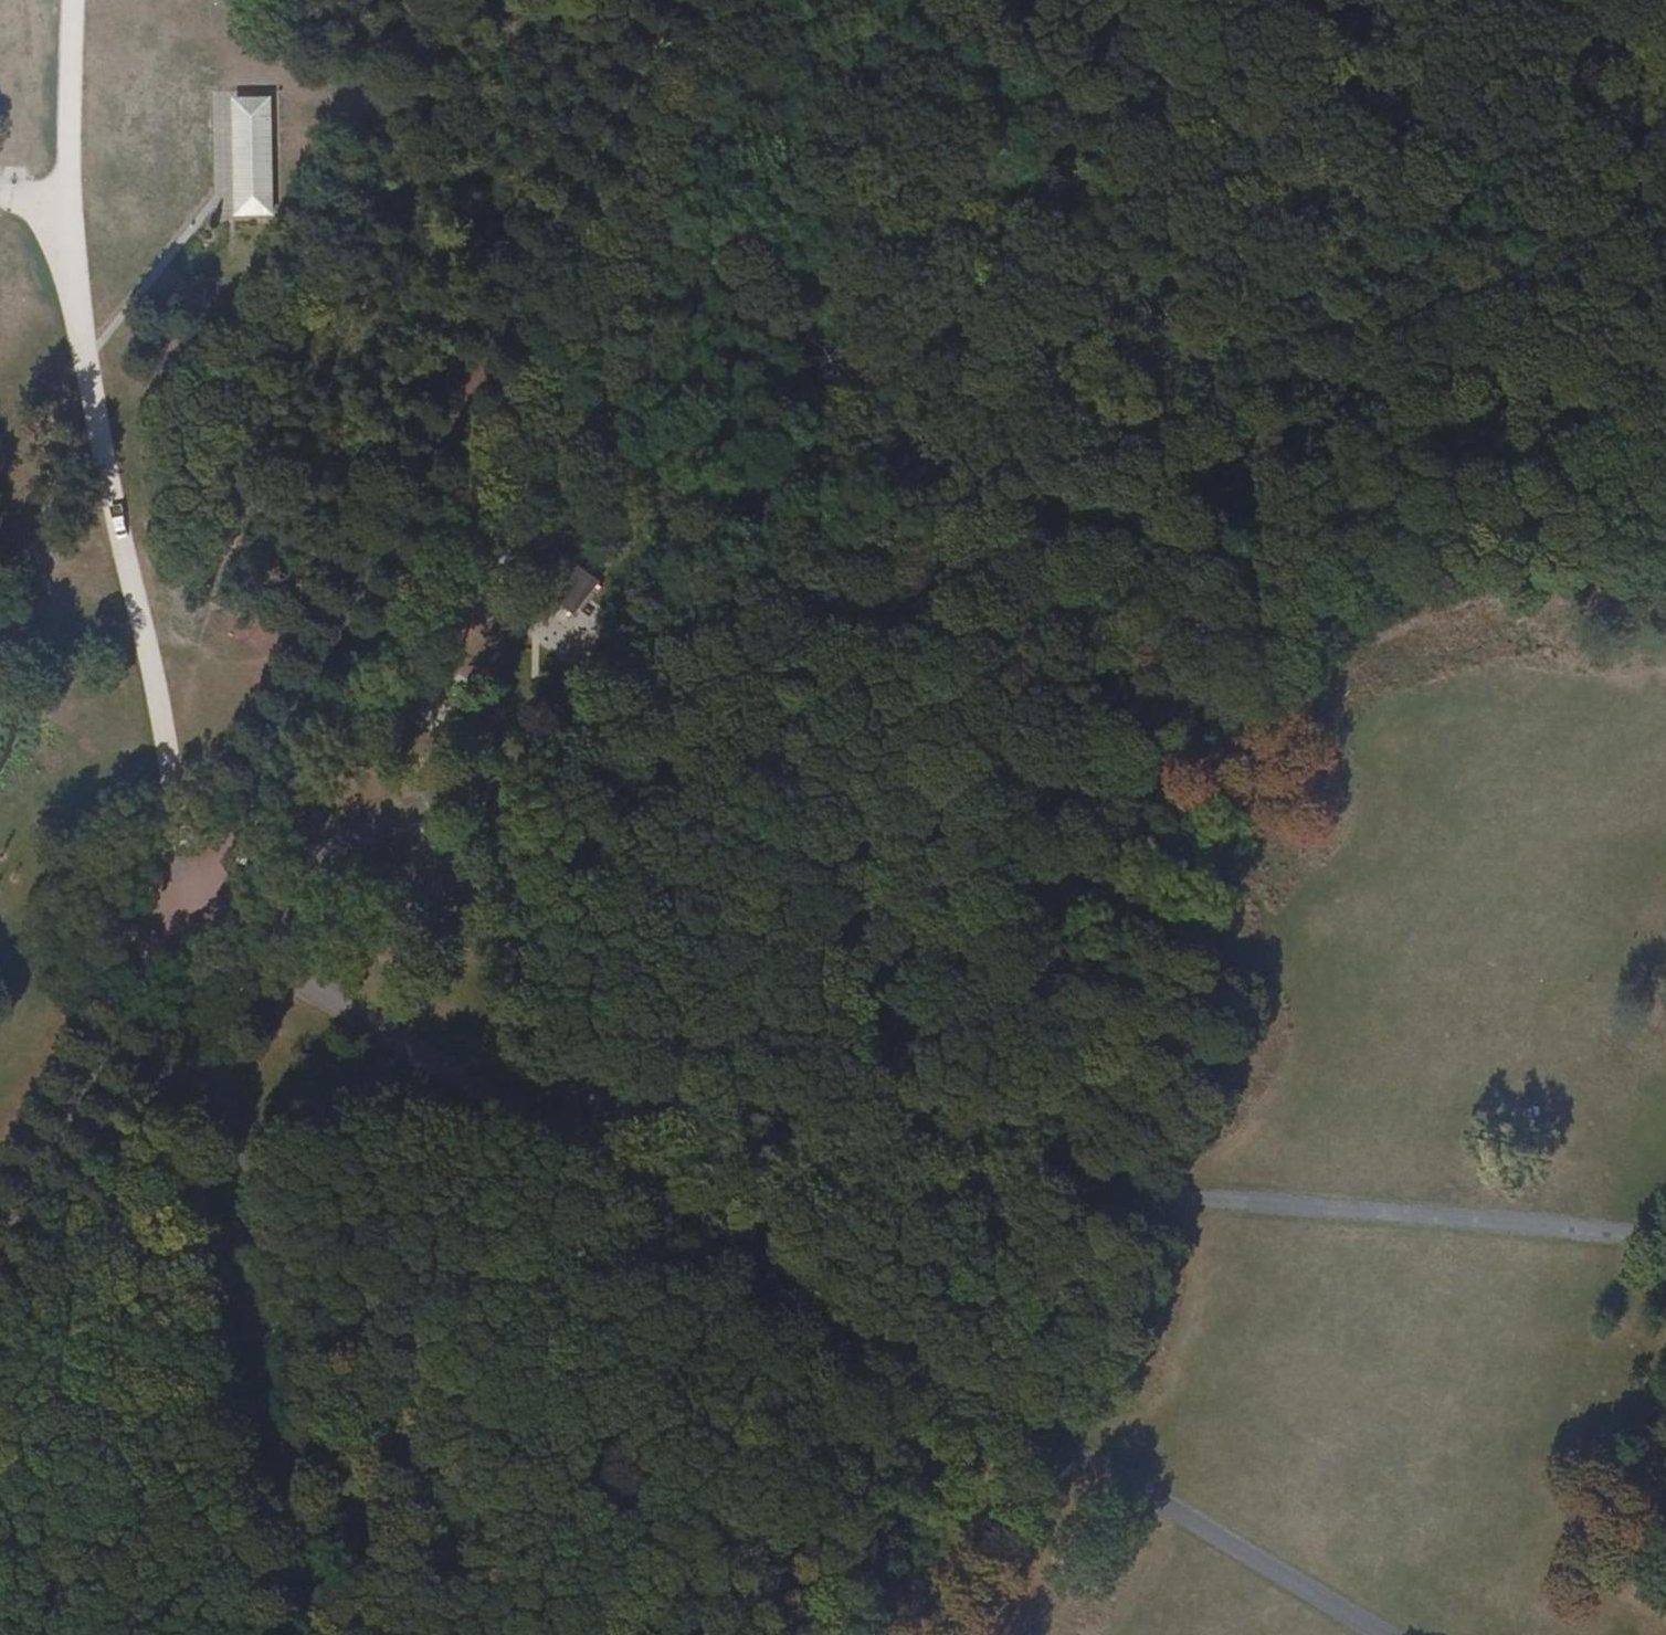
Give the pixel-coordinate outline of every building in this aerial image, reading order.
[(268,89),(227,90),(230,217),(270,216),(268,89)] [(597,581),(559,555),(536,590),(574,616),(597,581)]
